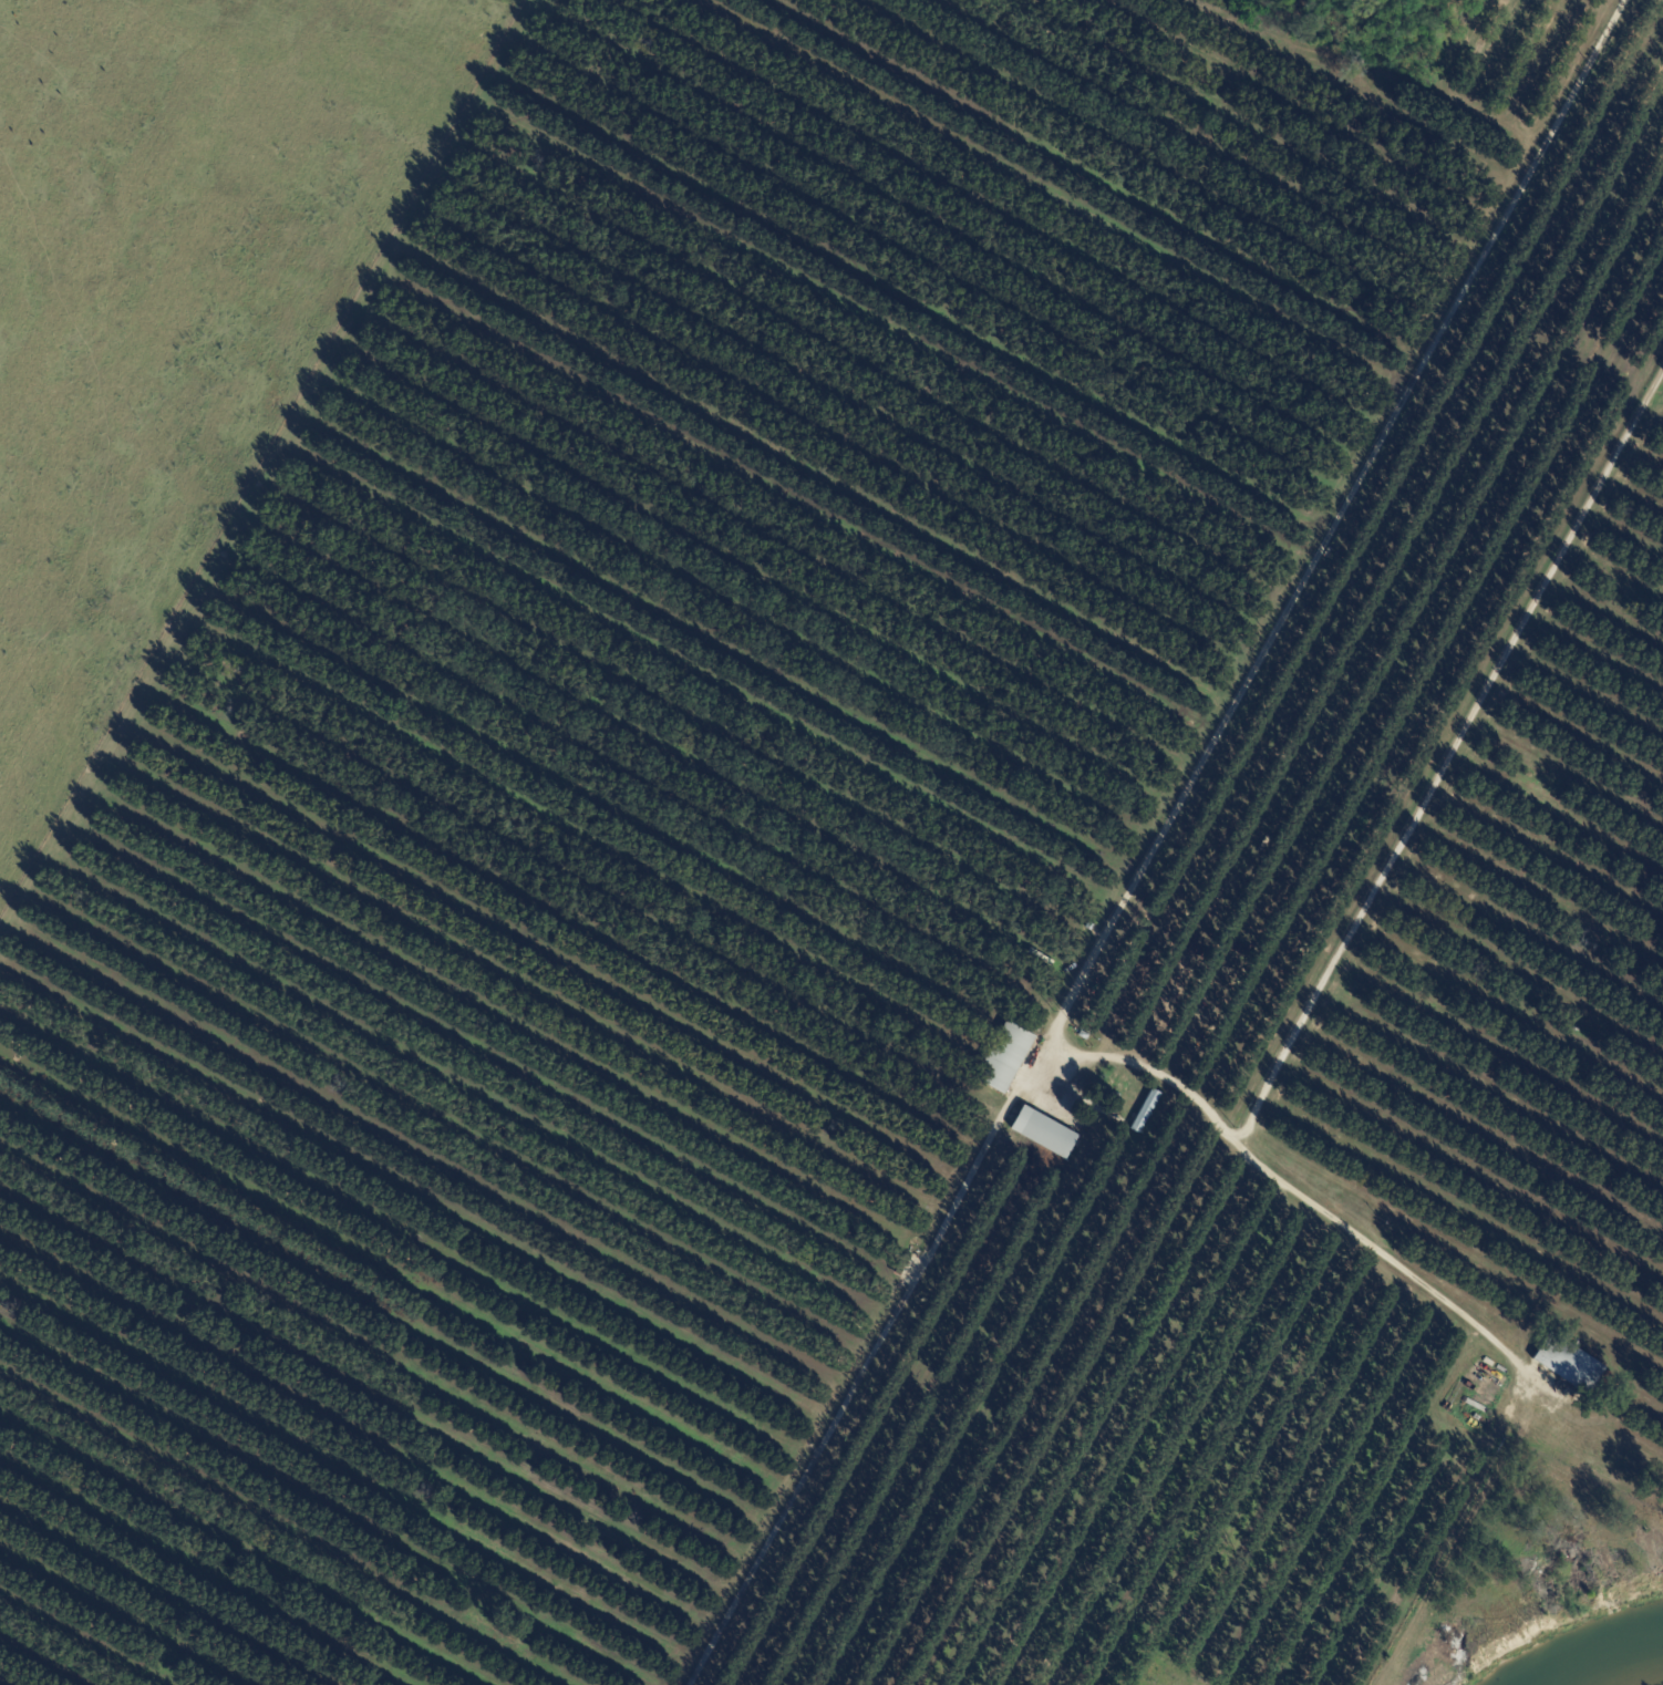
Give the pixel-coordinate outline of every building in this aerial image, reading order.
[(975,1079),(1008,1022),(1036,1038),(1005,1096),(975,1079)] [(1130,1130),(1153,1090),(1161,1095),(1140,1135),(1130,1130)] [(1029,1108),(1080,1137),(1066,1161),(1011,1130),(1024,1106),(1029,1108)] [(1550,1372),(1531,1360),(1550,1331),(1605,1368),(1588,1396),(1550,1372)]
